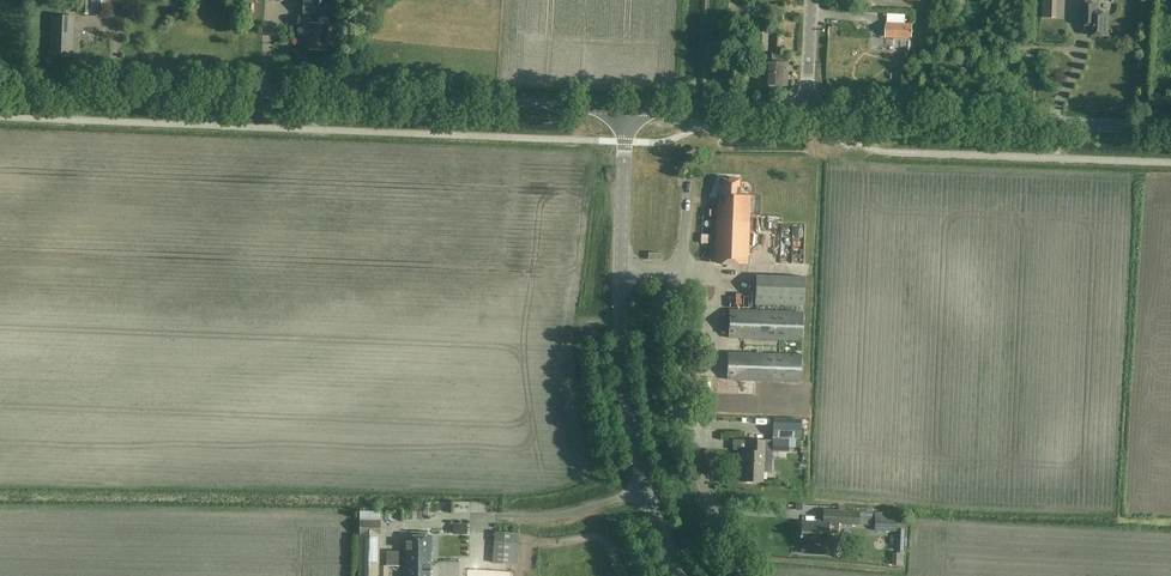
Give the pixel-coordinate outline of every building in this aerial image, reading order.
[(91,0),(80,0),(79,14),(90,14),(91,0)] [(302,15),(331,17),(332,0),(327,0),(303,0),(302,15)] [(1108,35),(1108,11),(1098,11),(1098,2),(1081,1),(1080,24),(1089,24),(1088,34),(1108,35)] [(270,12),(259,12),(258,22),(270,22),(270,12)] [(72,57),(74,16),(51,15),(49,56),(72,57)] [(286,32),(295,31),(294,20),(285,21),(286,32)] [(308,22),(307,32),(310,32),(309,49),(325,50),(325,45),(335,45),(336,25),(329,25),(329,23),(308,22)] [(886,22),(885,37),(911,38),(912,23),(886,22)] [(756,26),(756,51),(768,51),(769,27),(756,26)] [(782,53),(783,53),(783,35),(773,35),(772,61),(766,61),(765,84),(788,85),(789,55),(782,55),(782,53)] [(707,209),(707,216),(712,216),(710,262),(748,264),(750,195),(739,195),(739,178),(722,178),(722,189),(720,189),(719,204),(717,204),(716,209),(707,209)] [(795,267),(808,267),(806,226),(794,227),(795,267)] [(774,243),(783,242),(782,230),(774,231),(774,243)] [(755,303),(804,305),(805,277),(756,275),(755,303)] [(728,342),(802,344),(803,312),(729,309),(728,342)] [(800,383),(801,352),(728,349),(727,380),(800,383)] [(772,451),(788,451),(788,439),(773,439),(772,451)] [(766,440),(750,440),(749,450),(744,450),(742,481),(762,482),(763,462),(765,462),(766,440)] [(360,509),(360,517),(379,517),(379,509),(360,509)] [(828,542),(829,525),(859,526),(859,512),(824,511),(824,524),(802,523),(801,541),(802,541),(802,553),(813,553),(813,541),(828,542)] [(874,532),(895,533),(897,533),(897,535),(904,535),(904,519),(874,517),(874,532)] [(379,563),(380,546),(380,529),(359,528),(358,563),(379,563)] [(404,563),(432,563),(432,560),(430,560),(431,553),(432,553),(432,536),(404,536),(404,563)] [(495,560),(514,559),(513,540),(494,540),(495,560)] [(902,565),(903,540),(896,540),(896,553),(892,553),(892,565),(902,565)] [(853,556),(833,546),(829,555),(849,564),(853,556)] [(358,563),(358,575),(388,575),(388,566),(379,566),(379,563),(358,563)] [(404,563),(404,575),(432,575),(430,575),(430,571),(432,571),(432,563),(404,563)]
